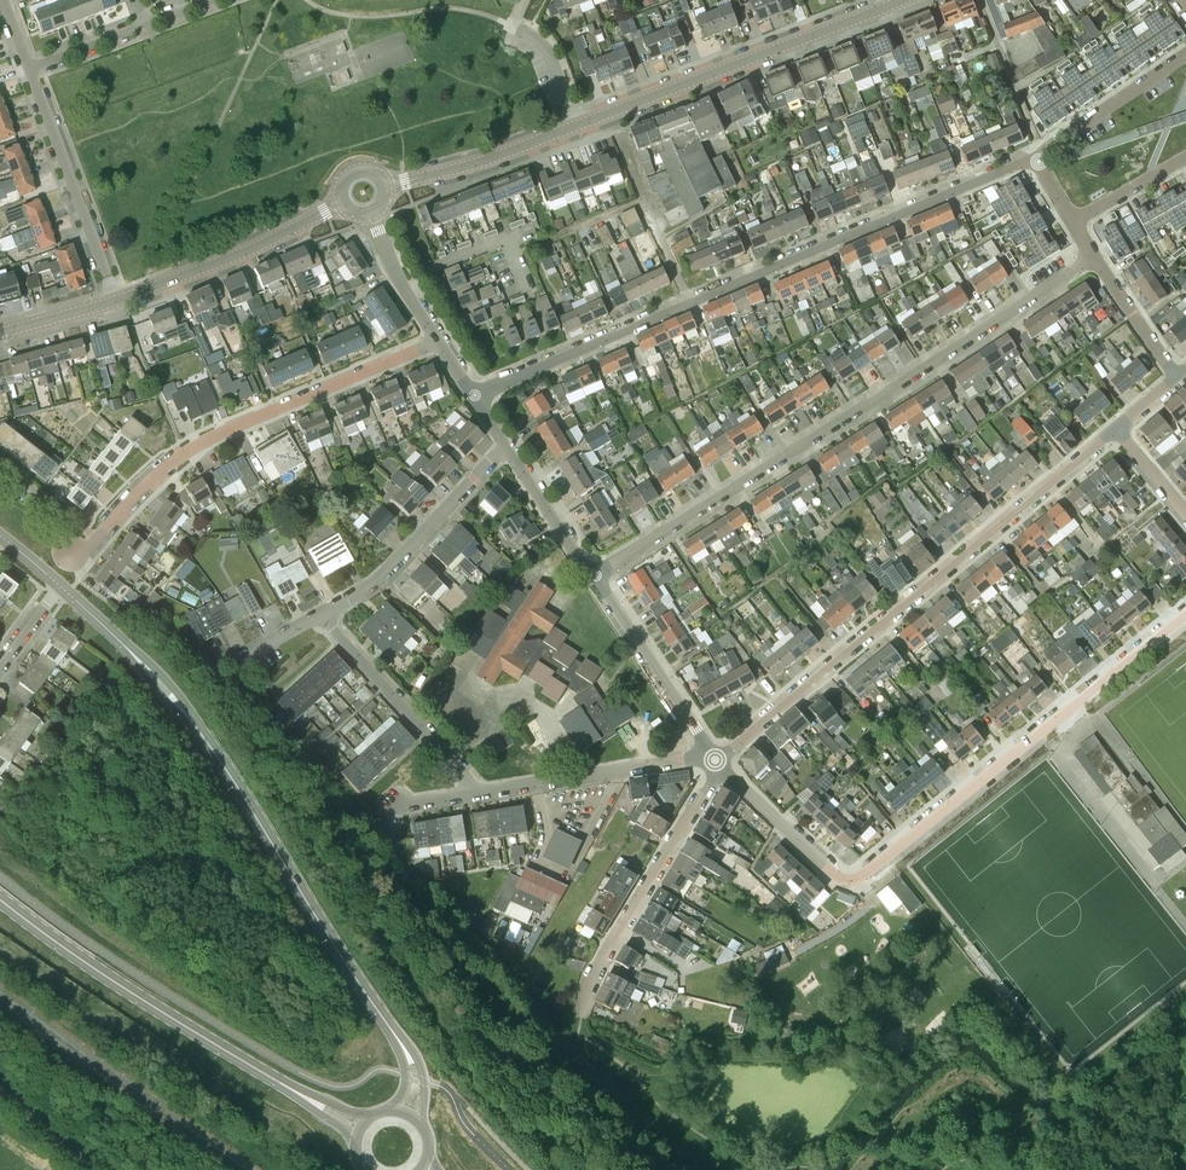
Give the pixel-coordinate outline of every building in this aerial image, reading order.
[(70,1),(78,22),(89,18),(91,17),(84,0),(74,0),(70,1)] [(91,17),(101,13),(103,12),(98,0),(84,0),(91,17)] [(103,12),(115,8),(112,0),(98,0),(103,12)] [(579,6),(577,0),(562,0),(555,3),(561,19),(568,16),(566,11),(579,6)] [(666,30),(674,52),(686,47),(682,37),(690,34),(683,13),(677,0),(670,3),(675,16),(673,17),(677,26),(666,30)] [(683,13),(690,11),(685,0),(678,0),(677,0),(683,13)] [(770,20),(762,0),(749,0),(758,24),(770,20)] [(781,15),(775,0),(762,0),(770,20),(781,15)] [(781,15),(793,10),(789,0),(775,0),(781,15)] [(976,32),(983,29),(972,0),(965,0),(955,4),(963,23),(971,19),(976,32)] [(1001,41),(1031,29),(1044,24),(1036,13),(1011,24),(1007,13),(1014,10),(1010,0),(985,0),(1001,41)] [(1068,1),(1076,13),(1094,0),(1069,0),(1068,1)] [(70,1),(58,6),(66,26),(77,22),(78,22),(70,1)] [(43,3),(30,7),(33,15),(41,36),(52,32),(54,31),(46,11),(43,3)] [(554,16),(559,14),(555,3),(550,5),(554,16)] [(947,29),(963,23),(955,4),(940,10),(947,29)] [(719,10),(727,32),(739,27),(731,5),(719,10)] [(1154,9),(1151,5),(1145,9),(1148,13),(1154,9)] [(58,6),(46,11),(54,31),(65,27),(66,26),(58,6)] [(657,8),(645,12),(647,16),(654,13),(655,16),(659,15),(657,8)] [(1148,13),(1145,9),(1139,13),(1142,17),(1148,13)] [(715,36),(727,32),(719,10),(707,14),(715,36)] [(1158,12),(1150,17),(1171,47),(1179,41),(1176,38),(1182,34),(1170,16),(1164,21),(1158,12)] [(935,33),(938,32),(930,13),(915,19),(922,38),(921,39),(925,47),(939,44),(944,56),(952,53),(944,34),(936,36),(935,33)] [(704,41),(715,36),(707,14),(695,19),(704,41)] [(651,61),(662,56),(654,35),(643,39),(639,31),(637,31),(632,17),(625,20),(630,34),(639,56),(648,53),(651,61)] [(1171,47),(1150,17),(1143,22),(1149,31),(1143,35),(1155,53),(1161,49),(1163,52),(1171,47)] [(913,42),(921,39),(922,38),(915,19),(899,26),(906,44),(897,48),(899,52),(898,52),(907,75),(919,70),(913,55),(917,54),(913,42)] [(623,36),(630,34),(625,20),(618,23),(623,36)] [(593,32),(595,31),(592,24),(587,26),(589,33),(593,32)] [(1035,36),(1048,30),(1047,28),(1044,24),(1031,29),(1035,36)] [(1120,32),(1126,28),(1124,24),(1118,28),(1120,32)] [(1091,40),(1100,34),(1095,28),(1087,34),(1091,40)] [(1115,36),(1120,32),(1118,28),(1112,32),(1115,36)] [(662,56),(674,52),(666,30),(654,35),(662,56)] [(944,34),(952,53),(958,50),(954,39),(958,36),(957,31),(956,32),(955,30),(952,32),(951,31),(944,34)] [(1038,42),(1051,35),(1048,30),(1035,36),(1038,42)] [(1130,30),(1123,35),(1143,65),(1151,60),(1149,57),(1155,53),(1143,35),(1136,39),(1130,30)] [(899,52),(897,48),(893,37),(887,39),(884,32),(874,36),(885,64),(895,60),(892,54),(898,52),(899,52)] [(1080,50),(1089,44),(1092,41),(1086,33),(1075,41),(1080,50)] [(1041,48),(1055,41),(1051,35),(1038,42),(1041,48)] [(1143,65),(1123,35),(1116,40),(1122,49),(1115,54),(1127,71),(1133,67),(1136,71),(1143,65)] [(584,49),(587,47),(583,36),(579,38),(572,40),(572,41),(586,77),(595,74),(599,84),(611,80),(603,59),(591,63),(590,59),(588,60),(584,49)] [(868,71),(885,64),(874,36),(864,40),(866,47),(860,49),(866,65),(868,71)] [(324,45),(329,56),(330,56),(333,62),(340,59),(349,79),(352,77),(347,67),(354,63),(345,43),(339,46),(336,40),(324,45)] [(1098,44),(1095,40),(1089,44),(1092,48),(1098,44)] [(1041,48),(1045,54),(1059,46),(1055,41),(1041,48)] [(850,71),(866,65),(860,49),(855,52),(851,44),(841,48),(850,71)] [(1092,48),(1089,44),(1083,48),(1086,52),(1092,48)] [(1040,70),(1059,63),(1067,58),(1059,46),(1045,54),(1034,60),(1040,70)] [(833,77),(850,71),(841,48),(831,52),(833,59),(827,62),(833,77)] [(1103,49),(1096,54),(1116,84),(1124,79),(1121,76),(1127,71),(1115,54),(1109,58),(1103,49)] [(614,54),(623,76),(634,71),(626,50),(614,54)] [(611,80),(623,76),(614,54),(603,59),(611,80)] [(984,58),(990,72),(1001,68),(995,54),(984,58)] [(1116,84),(1096,54),(1088,59),(1094,68),(1088,72),(1100,90),(1106,86),(1108,89),(1116,84)] [(817,83),(833,77),(827,62),(822,64),(818,56),(808,60),(817,83)] [(805,99),(820,93),(816,83),(817,83),(808,60),(798,64),(800,71),(795,74),(805,99)] [(1071,65),(1069,61),(1063,65),(1066,69),(1071,65)] [(785,68),(775,72),(784,95),(783,95),(786,102),(796,98),(798,100),(799,102),(805,100),(805,99),(795,74),(789,76),(785,68)] [(955,68),(950,70),(954,79),(959,76),(955,68)] [(1075,68),(1068,73),(1089,103),(1096,97),(1094,94),(1100,90),(1088,72),(1081,77),(1075,68)] [(773,99),(783,95),(784,95),(775,72),(765,76),(770,89),(762,91),(764,95),(769,106),(775,103),(773,99)] [(1089,103),(1068,73),(1061,77),(1067,86),(1060,91),(1073,109),(1079,105),(1081,108),(1089,103)] [(769,106),(764,95),(756,98),(749,82),(740,87),(751,110),(750,110),(753,115),(751,115),(754,121),(766,116),(771,113),(768,106),(769,106)] [(877,92),(881,101),(896,94),(893,86),(877,92)] [(941,86),(932,89),(935,97),(944,93),(941,86)] [(1048,86),(1041,91),(1061,121),(1069,116),(1067,113),(1073,109),(1060,91),(1054,95),(1048,86)] [(740,120),(751,115),(753,115),(750,110),(751,110),(740,87),(728,92),(737,112),(736,112),(740,120)] [(929,96),(925,87),(909,94),(913,103),(929,96)] [(1061,121),(1041,91),(1033,96),(1040,105),(1033,110),(1045,127),(1051,123),(1053,126),(1061,121)] [(724,127),(740,120),(736,112),(737,112),(728,92),(718,97),(721,103),(721,105),(716,107),(715,106),(714,106),(724,127)] [(950,93),(935,99),(942,116),(956,110),(950,93)] [(722,128),(724,127),(714,106),(713,107),(710,100),(685,112),(701,144),(724,133),(722,128)] [(830,109),(834,120),(844,116),(840,105),(830,109)] [(1002,131),(1009,147),(1024,141),(1009,108),(1004,110),(1003,111),(1005,116),(1003,117),(1008,129),(1002,131)] [(721,156),(709,162),(701,144),(685,112),(685,110),(654,121),(663,144),(662,144),(665,152),(658,155),(667,171),(670,178),(673,184),(676,190),(679,197),(682,204),(686,211),(689,218),(689,219),(703,212),(704,210),(698,199),(721,189),(723,193),(736,186),(721,156)] [(867,114),(871,124),(878,121),(875,111),(867,114)] [(10,124),(6,113),(0,115),(0,128),(10,124)] [(845,121),(853,142),(857,141),(871,135),(863,114),(845,121)] [(977,123),(985,120),(983,114),(975,117),(977,123)] [(823,120),(826,127),(827,126),(831,125),(828,118),(823,120)] [(932,121),(940,139),(948,136),(941,118),(932,121)] [(985,120),(977,123),(980,129),(988,126),(985,120)] [(654,156),(658,155),(665,152),(662,144),(663,144),(654,121),(630,130),(647,176),(655,173),(651,161),(647,150),(651,148),(654,156)] [(830,127),(833,136),(842,133),(841,131),(843,131),(840,123),(830,127)] [(15,136),(10,124),(0,128),(0,141),(15,136)] [(801,135),(806,148),(820,142),(814,129),(801,135)] [(819,133),(823,143),(832,139),(828,129),(819,133)] [(995,153),(1009,147),(1002,131),(988,137),(995,153)] [(981,159),(995,153),(988,137),(975,143),(981,159)] [(910,149),(918,145),(916,140),(908,143),(910,149)] [(894,157),(888,141),(878,145),(884,161),(894,157)] [(967,165),(981,159),(975,143),(961,149),(967,165)] [(942,144),(930,148),(934,157),(941,175),(955,170),(947,149),(942,144)] [(918,145),(910,149),(912,155),(921,152),(918,145)] [(23,157),(19,146),(2,152),(5,159),(2,158),(0,159),(0,166),(23,157)] [(607,180),(610,179),(621,175),(616,160),(610,162),(608,156),(606,157),(604,153),(597,155),(607,180)] [(593,188),(608,183),(607,180),(597,155),(590,158),(594,168),(587,171),(593,188)] [(27,169),(23,157),(0,166),(0,172),(9,169),(11,175),(27,169)] [(920,162),(927,180),(941,175),(934,157),(920,162)] [(849,160),(834,164),(837,172),(851,168),(849,160)] [(892,173),(899,191),(913,185),(907,167),(906,168),(903,161),(897,163),(899,170),(892,173)] [(913,185),(927,180),(920,162),(907,167),(913,185)] [(557,179),(564,196),(578,191),(569,166),(568,163),(561,166),(565,176),(557,179)] [(578,191),(579,194),(593,188),(587,171),(579,174),(575,164),(569,166),(578,191)] [(848,171),(862,205),(876,200),(868,182),(862,185),(856,168),(848,171)] [(31,179),(27,169),(11,175),(13,181),(10,180),(0,183),(0,191),(31,179)] [(841,193),(848,211),(862,205),(848,171),(847,169),(842,172),(845,180),(842,181),(843,184),(838,186),(840,193),(841,193)] [(514,177),(521,194),(535,189),(528,171),(514,177)] [(648,179),(651,187),(670,178),(667,171),(648,179)] [(835,217),(848,211),(841,193),(840,193),(834,196),(831,186),(829,187),(822,171),(817,173),(823,187),(835,217)] [(549,202),(564,196),(557,179),(550,182),(546,172),(539,174),(549,202)] [(795,175),(802,193),(812,189),(804,172),(795,175)] [(868,182),(876,200),(890,194),(882,176),(875,179),(872,172),(865,175),(868,182)] [(508,199),(521,194),(514,177),(501,182),(508,199)] [(653,194),(656,193),(673,184),(670,178),(651,187),(653,194)] [(17,191),(19,197),(35,191),(31,179),(0,191),(0,201),(6,199),(5,196),(9,194),(17,191)] [(495,204),(508,199),(501,182),(488,187),(495,204)] [(991,205),(995,212),(1027,194),(1022,186),(1018,188),(1015,182),(996,192),(1000,199),(991,205)] [(656,193),(660,199),(676,190),(673,184),(656,193)] [(788,188),(791,196),(798,193),(794,185),(788,188)] [(495,204),(488,187),(488,186),(474,192),(481,210),(495,204)] [(765,200),(769,198),(764,186),(760,188),(765,200)] [(818,223),(835,217),(823,187),(811,191),(811,205),(818,223)] [(660,199),(663,206),(679,197),(676,190),(660,199)] [(627,201),(623,191),(615,195),(618,204),(627,201)] [(467,215),(481,210),(474,192),(460,197),(467,215)] [(791,196),(790,196),(793,203),(801,199),(798,192),(798,193),(791,196)] [(1183,228),(1185,227),(1185,215),(1185,214),(1185,199),(1182,192),(1175,195),(1174,192),(1165,197),(1183,228)] [(1027,194),(995,212),(1000,220),(1009,214),(1013,221),(1032,210),(1028,204),(1031,202),(1027,194)] [(740,206),(749,201),(747,196),(738,201),(740,206)] [(454,220),(467,215),(460,197),(447,202),(454,220)] [(663,206),(666,213),(682,204),(679,197),(663,206)] [(1176,233),(1183,228),(1165,197),(1157,201),(1159,205),(1153,208),(1164,227),(1170,223),(1176,233)] [(764,208),(772,204),(769,198),(765,200),(761,202),(764,208)] [(22,213),(13,216),(16,223),(44,213),(39,201),(22,207),(26,216),(22,213)] [(441,225),(454,220),(447,202),(434,207),(441,225)] [(604,204),(601,206),(603,212),(609,209),(607,206),(606,203),(604,204)] [(664,214),(667,221),(686,211),(682,204),(666,213),(664,214)] [(771,211),(772,214),(775,212),(772,204),(764,208),(766,213),(771,211)] [(941,226),(954,221),(948,206),(934,211),(941,226)] [(441,225),(434,207),(420,212),(424,224),(422,225),(425,233),(426,233),(426,231),(441,225)] [(619,215),(622,222),(637,215),(634,208),(619,215)] [(1137,213),(1154,245),(1162,240),(1157,231),(1164,227),(1153,208),(1147,212),(1145,208),(1137,213)] [(788,215),(796,232),(809,227),(802,209),(788,215)] [(576,213),(579,220),(587,218),(584,210),(576,213)] [(1007,233),(1012,241),(1043,223),(1039,215),(1035,216),(1032,210),(1013,221),(1017,228),(1007,233)] [(686,211),(667,221),(671,228),(689,218),(686,211)] [(768,244),(782,238),(775,221),(774,221),(772,214),(771,211),(766,213),(766,214),(762,216),(765,225),(761,226),(768,244)] [(940,227),(941,226),(934,211),(921,217),(927,232),(928,232),(931,238),(943,233),(940,227)] [(31,229),(48,224),(44,213),(16,223),(18,229),(27,225),(28,222),(31,229)] [(745,213),(736,217),(740,225),(748,221),(745,213)] [(625,228),(640,221),(637,215),(622,222),(625,228)] [(782,238),(796,232),(788,215),(775,221),(782,238)] [(705,217),(700,220),(703,227),(707,226),(709,225),(705,217)] [(926,233),(927,232),(921,217),(907,223),(913,237),(906,240),(915,260),(921,257),(915,244),(929,239),(926,233)] [(553,221),(557,230),(564,227),(561,218),(553,221)] [(640,221),(625,228),(631,238),(644,233),(640,221)] [(1110,248),(1141,230),(1137,223),(1128,228),(1124,221),(1105,232),(1109,238),(1105,240),(1110,248)] [(1043,223),(1012,241),(1016,248),(1026,243),(1030,250),(1048,239),(1045,233),(1048,231),(1043,223)] [(31,229),(12,237),(16,248),(24,245),(52,234),(48,224),(31,229)] [(595,231),(604,249),(614,244),(605,226),(595,231)] [(701,235),(709,231),(707,226),(703,227),(699,229),(701,235)] [(754,250),(768,244),(761,226),(747,232),(754,250)] [(906,240),(900,243),(894,228),(880,234),(890,257),(901,252),(905,263),(915,260),(906,240)] [(1146,238),(1141,230),(1110,248),(1114,256),(1118,254),(1121,261),(1140,250),(1136,243),(1146,238)] [(690,238),(687,231),(673,238),(677,244),(690,238)] [(709,231),(701,235),(704,240),(711,237),(709,231)] [(722,237),(731,259),(746,253),(739,237),(737,232),(723,238),(722,237)] [(36,244),(39,252),(56,246),(52,234),(24,245),(16,248),(18,254),(25,251),(35,248),(36,244)] [(889,257),(890,257),(880,234),(866,240),(875,261),(888,256),(889,257)] [(718,265),(731,259),(722,237),(722,236),(708,242),(718,265)] [(1024,262),(1029,270),(1060,251),(1055,243),(1052,245),(1048,239),(1030,250),(1034,256),(1024,262)] [(344,266),(359,256),(350,243),(344,247),(340,240),(327,249),(332,257),(330,259),(337,270),(344,266)] [(853,246),(859,261),(862,267),(875,261),(866,240),(853,246)] [(983,245),(992,259),(1000,254),(991,240),(983,245)] [(631,272),(642,297),(656,290),(649,276),(642,279),(632,256),(625,242),(618,246),(625,260),(626,261),(630,259),(632,265),(625,269),(627,274),(631,272)] [(694,247),(698,255),(704,270),(718,265),(708,242),(694,247)] [(571,248),(577,263),(585,259),(578,245),(571,248)] [(839,252),(845,267),(859,261),(853,246),(839,252)] [(933,248),(936,254),(941,252),(939,246),(933,248)] [(49,270),(50,270),(77,260),(72,247),(54,253),(56,261),(48,264),(47,261),(32,266),(35,274),(49,270)] [(1185,251),(1183,247),(1178,252),(1180,256),(1185,251)] [(930,256),(936,254),(933,248),(928,250),(930,256)] [(309,270),(321,264),(316,253),(306,257),(303,250),(291,254),(299,273),(300,273),(308,290),(316,287),(309,270)] [(944,251),(941,252),(936,254),(940,265),(947,262),(944,251)] [(1175,260),(1180,256),(1178,252),(1172,256),(1175,260)] [(300,294),(308,290),(300,273),(299,273),(291,254),(280,259),(288,278),(292,276),(300,294)] [(540,258),(546,272),(556,268),(554,263),(551,257),(550,254),(540,258)] [(1132,259),(1135,263),(1141,259),(1138,254),(1132,259)] [(554,263),(559,260),(557,255),(551,257),(554,263)] [(683,261),(689,276),(704,270),(698,255),(683,261)] [(353,280),(348,282),(351,289),(352,291),(363,285),(357,276),(368,269),(359,256),(344,266),(352,279),(353,280)] [(977,260),(981,267),(986,264),(982,257),(977,260)] [(1127,271),(1135,283),(1159,266),(1154,259),(1150,262),(1146,258),(1127,271)] [(632,265),(630,259),(626,261),(625,260),(618,264),(624,276),(627,285),(622,288),(629,303),(642,297),(631,272),(627,274),(625,269),(632,265)] [(64,280),(82,273),(77,260),(50,270),(55,283),(64,280)] [(278,281),(284,279),(276,260),(254,270),(262,288),(267,286),(270,293),(282,288),(280,283),(279,284),(278,281)] [(975,270),(981,267),(977,260),(971,263),(975,270)] [(943,266),(954,284),(961,280),(950,262),(943,266)] [(985,273),(994,287),(1008,278),(999,263),(985,273)] [(826,290),(838,285),(829,264),(815,269),(822,284),(823,284),(826,290)] [(28,265),(21,267),(24,277),(31,275),(28,265)] [(1144,296),(1159,285),(1155,280),(1166,272),(1161,265),(1159,266),(1135,283),(1144,296)] [(453,292),(456,290),(470,285),(485,278),(482,271),(481,268),(463,275),(459,266),(445,271),(453,292)] [(1173,266),(1167,271),(1172,278),(1178,273),(1173,266)] [(649,276),(656,290),(670,284),(664,269),(649,276)] [(821,285),(822,284),(815,269),(802,275),(811,298),(824,292),(821,285)] [(20,300),(13,273),(7,275),(8,278),(0,280),(0,305),(20,300)] [(56,287),(42,293),(45,302),(85,287),(83,282),(85,282),(82,273),(64,280),(66,286),(57,290),(56,287)] [(994,287),(985,273),(970,282),(979,296),(994,287)] [(257,294),(249,297),(241,275),(223,283),(233,307),(246,302),(254,323),(259,321),(262,327),(270,323),(263,307),(257,294)] [(799,303),(811,298),(802,275),(788,281),(794,296),(796,295),(799,303)] [(863,285),(868,283),(865,276),(860,278),(863,285)] [(25,280),(28,290),(39,287),(36,277),(25,280)] [(781,302),(794,296),(788,281),(774,287),(781,302)] [(337,295),(351,289),(348,282),(334,288),(337,295)] [(879,296),(888,292),(884,284),(875,288),(879,296)] [(1072,293),(1081,307),(1095,298),(1086,284),(1072,293)] [(1171,295),(1177,290),(1171,284),(1166,288),(1171,295)] [(464,310),(467,308),(481,303),(496,296),(493,289),(492,286),(474,294),(470,285),(456,290),(464,310)] [(932,288),(936,295),(941,291),(937,285),(932,288)] [(1159,285),(1144,296),(1152,308),(1167,297),(1159,285)] [(752,306),(765,301),(759,286),(745,291),(752,306)] [(563,297),(571,293),(568,287),(560,291),(563,297)] [(945,296),(955,311),(969,303),(959,287),(945,296)] [(615,310),(629,303),(622,288),(613,291),(612,290),(607,292),(615,310)] [(1098,292),(1103,299),(1107,295),(1102,288),(1098,292)] [(215,316),(219,315),(208,289),(197,293),(213,329),(219,326),(215,316)] [(363,300),(369,309),(375,319),(392,308),(380,289),(363,300)] [(598,291),(584,298),(587,306),(588,305),(595,321),(609,315),(598,291)] [(754,312),(751,307),(752,306),(745,291),(732,297),(738,312),(740,318),(754,312)] [(206,332),(213,329),(197,293),(186,298),(197,324),(202,322),(206,332)] [(351,293),(341,297),(342,298),(344,302),(353,298),(351,293)] [(565,302),(569,300),(573,299),(571,293),(563,297),(565,301),(565,302)] [(1060,301),(1073,319),(1084,311),(1081,307),(1072,293),(1060,301)] [(295,298),(301,311),(317,304),(315,298),(306,302),(303,294),(295,298)] [(930,306),(940,321),(955,311),(945,296),(930,306)] [(535,323),(540,336),(560,328),(546,297),(536,301),(543,319),(535,323)] [(718,303),(724,318),(738,312),(732,297),(718,303)] [(342,298),(319,308),(321,312),(344,302),(342,298)] [(831,307),(836,305),(833,298),(828,300),(831,307)] [(567,334),(582,327),(575,311),(574,312),(569,300),(565,302),(565,301),(561,303),(566,315),(560,319),(567,334)] [(826,309),(831,307),(828,300),(823,302),(826,309)] [(913,300),(908,302),(912,309),(917,306),(913,300)] [(926,300),(917,305),(921,311),(916,315),(925,330),(940,321),(930,306),(926,300)] [(1072,319),(1073,319),(1060,301),(1048,309),(1057,323),(1069,315),(1072,319)] [(359,302),(352,307),(355,311),(362,306),(359,302)] [(903,306),(907,313),(912,309),(908,302),(903,306)] [(263,307),(270,323),(282,318),(279,309),(274,311),(271,303),(263,307)] [(475,328),(486,323),(490,321),(498,318),(507,314),(506,313),(503,307),(502,304),(484,312),(481,303),(467,308),(475,328)] [(724,318),(718,303),(704,309),(710,323),(705,325),(712,343),(719,341),(715,333),(728,327),(726,324),(724,318)] [(766,305),(770,317),(777,314),(772,303),(766,305)] [(792,305),(794,311),(800,309),(797,303),(792,305)] [(515,331),(521,344),(540,336),(535,323),(527,305),(517,309),(524,327),(515,331)] [(575,311),(582,327),(595,321),(588,305),(587,306),(575,311)] [(1185,329),(1185,307),(1181,311),(1176,306),(1170,310),(1185,329)] [(392,308),(375,319),(388,339),(405,328),(392,308)] [(801,312),(804,318),(809,316),(806,309),(801,312)] [(916,315),(912,309),(907,313),(898,319),(901,324),(911,339),(925,330),(916,315)] [(1045,331),(1057,323),(1048,309),(1035,318),(1045,331)] [(845,316),(842,311),(838,310),(834,312),(837,320),(845,316)] [(1170,310),(1166,313),(1176,326),(1170,331),(1181,345),(1185,341),(1185,329),(1170,310)] [(179,337),(173,322),(169,311),(149,318),(155,335),(149,337),(153,347),(179,337)] [(222,314),(228,328),(235,325),(229,311),(222,314)] [(874,318),(869,311),(863,315),(867,322),(874,318)] [(798,321),(803,319),(804,318),(801,312),(795,314),(798,321)] [(507,314),(498,318),(505,335),(495,339),(496,340),(501,353),(521,344),(515,331),(508,313),(506,313),(507,314)] [(684,335),(698,329),(691,314),(678,320),(684,335)] [(1085,319),(1089,325),(1096,320),(1092,314),(1085,319)] [(1156,315),(1151,319),(1156,325),(1161,321),(1156,315)] [(1032,340),(1045,331),(1035,318),(1023,326),(1027,333),(1020,337),(1028,349),(1035,344),(1032,340)] [(1099,325),(1095,328),(1096,329),(1100,334),(1100,335),(1114,326),(1108,318),(1099,325)] [(757,322),(760,328),(766,326),(763,319),(757,322)] [(670,341),(684,335),(678,320),(664,326),(670,341)] [(1092,330),(1095,328),(1099,325),(1096,320),(1089,325),(1092,330)] [(754,331),(760,328),(757,322),(752,324),(754,331)] [(369,323),(364,326),(367,331),(372,328),(369,323)] [(815,332),(812,323),(806,325),(810,334),(815,332)] [(336,337),(345,357),(366,348),(358,328),(352,331),(349,324),(334,330),(334,331),(336,337)] [(873,334),(877,331),(874,324),(869,327),(873,334)] [(190,330),(202,358),(210,354),(197,326),(190,330)] [(670,341),(664,326),(650,332),(656,347),(658,346),(662,354),(673,349),(670,341)] [(868,337),(873,334),(869,327),(864,331),(868,337)] [(121,355),(122,359),(132,357),(130,351),(131,351),(125,329),(107,334),(114,356),(121,355)] [(900,345),(891,330),(876,339),(886,355),(900,345)] [(1064,342),(1071,337),(1068,331),(1060,336),(1064,342)] [(648,364),(645,359),(657,355),(654,348),(656,347),(650,332),(636,338),(640,346),(633,350),(640,367),(648,364)] [(113,357),(114,356),(107,334),(90,339),(91,344),(97,361),(96,361),(104,388),(110,387),(104,365),(115,363),(113,357)] [(1020,356),(1016,349),(1017,349),(1008,336),(994,345),(1010,370),(1016,367),(1012,361),(1020,356)] [(324,366),(345,357),(336,337),(315,346),(324,366)] [(1071,337),(1064,342),(1067,347),(1075,342),(1071,337)] [(876,339),(876,340),(862,348),(871,364),(886,355),(876,339)] [(1110,340),(1104,344),(1109,352),(1116,347),(1110,340)] [(103,388),(104,388),(96,361),(97,361),(91,344),(83,346),(81,341),(66,345),(71,361),(86,357),(87,360),(94,359),(103,388)] [(269,350),(278,346),(276,342),(270,344),(267,345),(269,350)] [(843,351),(844,352),(848,349),(844,343),(840,346),(843,351)] [(56,364),(71,361),(66,345),(52,349),(56,364)] [(1002,368),(1009,379),(1014,376),(1010,370),(994,345),(979,355),(993,374),(1002,368)] [(1105,352),(1099,345),(1091,351),(1097,359),(1105,352)] [(1050,353),(1044,346),(1039,350),(1044,357),(1050,353)] [(871,364),(862,348),(847,358),(857,373),(871,364)] [(42,368),(56,364),(52,349),(37,353),(42,368)] [(690,351),(692,358),(698,356),(695,349),(690,351)] [(1125,362),(1114,349),(1109,353),(1120,366),(1125,362)] [(633,350),(627,353),(626,350),(613,356),(619,371),(621,370),(623,376),(635,371),(634,370),(640,367),(633,350)] [(832,379),(838,375),(842,382),(857,373),(847,358),(844,352),(843,351),(842,351),(829,359),(823,350),(816,354),(832,379)] [(283,359),(292,379),(313,370),(304,351),(283,359)] [(687,360),(692,358),(690,351),(684,353),(687,360)] [(780,355),(783,361),(789,358),(786,352),(780,355)] [(46,385),(44,377),(42,368),(37,353),(23,357),(28,372),(30,380),(37,379),(40,387),(46,385)] [(1120,366),(1109,353),(1104,357),(1115,370),(1120,366)] [(216,363),(212,354),(204,358),(208,367),(216,363)] [(990,387),(985,380),(993,375),(993,374),(979,355),(966,364),(984,391),(990,387)] [(605,377),(619,371),(613,356),(599,362),(605,377)] [(13,385),(24,382),(21,374),(28,372),(23,357),(9,361),(9,362),(1,364),(5,378),(7,386),(13,385)] [(271,388),(292,379),(283,359),(262,368),(271,388)] [(666,370),(662,361),(655,364),(660,373),(659,373),(664,387),(671,384),(666,370)] [(1138,361),(1129,368),(1124,372),(1135,385),(1148,374),(1138,361)] [(210,372),(212,377),(221,373),(217,364),(208,368),(210,372)] [(985,394),(984,391),(966,364),(951,374),(960,386),(961,386),(965,392),(973,387),(980,397),(985,394)] [(1043,378),(1033,364),(1027,368),(1037,382),(1043,378)] [(439,389),(442,394),(449,391),(443,375),(436,378),(431,366),(427,368),(427,366),(418,369),(428,393),(439,389)] [(582,389),(596,384),(601,381),(596,369),(591,371),(589,367),(575,373),(582,389)] [(76,377),(73,368),(67,370),(69,379),(76,377)] [(421,396),(428,393),(418,369),(410,373),(411,375),(407,376),(412,389),(406,392),(412,406),(423,401),(421,396)] [(798,372),(802,379),(807,376),(803,369),(798,372)] [(797,382),(802,379),(798,372),(793,375),(797,382)] [(1135,385),(1124,372),(1119,376),(1111,383),(1121,396),(1135,385)] [(215,377),(216,380),(212,381),(217,392),(223,406),(238,400),(239,402),(259,394),(251,375),(232,383),(227,373),(215,377)] [(568,395),(582,389),(575,373),(561,379),(563,383),(561,384),(565,395),(568,393),(568,395)] [(756,391),(747,373),(739,378),(749,395),(756,391)] [(44,377),(46,385),(53,384),(50,375),(44,377)] [(806,384),(815,399),(830,390),(821,375),(806,384)] [(1071,384),(1082,397),(1087,393),(1076,380),(1071,384)] [(406,392),(400,394),(395,381),(391,383),(390,381),(382,385),(392,409),(403,404),(405,409),(412,406),(406,392)] [(539,384),(541,389),(548,386),(546,381),(539,384)] [(949,413),(946,407),(955,401),(943,382),(929,390),(945,415),(949,413)] [(190,421),(217,409),(205,383),(171,398),(178,412),(185,409),(190,421)] [(567,400),(565,395),(561,384),(560,385),(553,388),(560,404),(567,400)] [(625,386),(631,402),(636,400),(630,384),(625,386)] [(792,393),(801,408),(815,399),(806,384),(792,393)] [(1077,401),(1082,397),(1071,384),(1066,388),(1077,401)] [(16,398),(13,385),(7,386),(8,392),(10,400),(16,398)] [(379,414),(392,409),(382,385),(373,388),(374,390),(370,392),(375,404),(369,406),(375,421),(381,419),(379,414)] [(663,388),(668,399),(676,396),(671,385),(663,388)] [(625,404),(631,402),(625,386),(620,388),(625,404)] [(769,390),(773,396),(778,393),(774,387),(769,390)] [(1185,411),(1185,388),(1176,396),(1185,411)] [(763,411),(762,411),(772,426),(787,417),(777,402),(773,396),(769,390),(764,393),(768,400),(759,406),(763,411)] [(941,425),(948,420),(945,415),(929,390),(914,400),(923,413),(931,407),(935,413),(934,414),(941,425)] [(1086,402),(1097,416),(1110,405),(1099,391),(1086,402)] [(125,394),(128,403),(135,401),(132,392),(125,394)] [(777,402),(787,417),(801,408),(792,393),(777,402)] [(549,412),(551,410),(542,395),(526,405),(536,420),(549,412)] [(584,405),(592,402),(590,396),(581,399),(584,405)] [(1185,417),(1185,411),(1176,396),(1164,406),(1170,416),(1177,425),(1185,439),(1173,449),(1180,457),(1185,451),(1185,425),(1183,420),(1185,417)] [(369,406),(363,409),(358,397),(354,398),(353,397),(345,400),(355,424),(362,421),(364,426),(375,421),(369,406)] [(119,398),(108,402),(111,411),(122,408),(119,398)] [(343,429),(355,424),(345,400),(337,404),(337,405),(333,407),(339,419),(333,422),(339,437),(338,437),(342,445),(348,443),(343,429)] [(908,422),(923,413),(914,400),(900,409),(908,422)] [(966,405),(977,422),(986,417),(975,400),(966,405)] [(994,405),(998,411),(1004,406),(1000,400),(994,405)] [(592,402),(584,405),(586,411),(595,408),(592,402)] [(1086,402),(1072,414),(1083,427),(1097,416),(1086,402)] [(720,426),(721,429),(735,450),(749,441),(740,426),(739,426),(736,420),(732,413),(731,414),(728,407),(723,410),(729,420),(720,426)] [(1054,416),(1042,426),(1067,456),(1075,449),(1073,447),(1077,444),(1066,430),(1072,425),(1064,416),(1058,408),(1052,413),(1054,416)] [(893,431),(908,422),(900,409),(885,418),(893,431)] [(956,416),(968,433),(977,427),(965,409),(956,416)] [(732,413),(736,420),(741,417),(737,410),(732,413)] [(608,416),(612,423),(618,419),(614,411),(608,416)] [(333,422),(326,424),(321,412),(317,414),(317,412),(308,415),(318,439),(330,435),(332,439),(338,437),(341,445),(342,445),(338,437),(339,437),(333,422)] [(538,430),(547,445),(563,435),(562,434),(553,419),(549,412),(536,420),(541,428),(538,430)] [(308,449),(306,445),(318,439),(308,415),(300,419),(301,421),(297,422),(302,435),(295,437),(302,452),(308,449)] [(740,426),(749,441),(764,431),(754,416),(740,426)] [(1173,448),(1173,449),(1185,439),(1177,425),(1170,416),(1163,422),(1158,417),(1140,431),(1162,457),(1173,448)] [(1016,430),(1024,439),(1029,446),(1037,439),(1020,417),(1012,424),(1016,430)] [(451,428),(457,433),(473,449),(483,438),(467,423),(466,424),(460,418),(451,427),(451,428)] [(98,423),(103,427),(106,423),(101,419),(98,423)] [(119,433),(135,445),(146,431),(132,420),(130,419),(119,433)] [(413,432),(420,429),(417,422),(410,425),(413,432)] [(878,450),(888,444),(875,424),(861,433),(869,446),(873,452),(877,459),(882,456),(878,450)] [(4,451),(17,436),(3,425),(0,429),(0,448),(4,451)] [(625,435),(631,445),(649,434),(643,425),(625,435)] [(582,436),(587,444),(606,433),(601,426),(582,436)] [(911,429),(915,435),(920,432),(917,426),(911,429)] [(706,447),(696,453),(706,468),(720,459),(703,432),(700,427),(695,430),(706,447)] [(735,450),(721,429),(712,435),(708,429),(703,432),(720,459),(735,450)] [(910,438),(915,435),(911,429),(906,432),(910,438)] [(1019,443),(1024,439),(1016,430),(1011,434),(1019,443)] [(562,434),(563,435),(547,445),(556,460),(578,447),(569,431),(562,434)] [(109,446),(124,458),(135,445),(119,433),(109,446)] [(457,433),(447,443),(464,459),(473,449),(457,433)] [(606,433),(587,444),(592,452),(611,441),(606,433)] [(855,455),(869,446),(861,433),(847,442),(855,455)] [(920,442),(915,435),(910,438),(908,440),(909,442),(912,447),(914,445),(917,450),(922,446),(920,442)] [(953,442),(949,435),(947,437),(944,439),(948,445),(951,443),(953,442)] [(4,451),(18,462),(30,446),(17,436),(4,451)] [(679,436),(675,439),(683,452),(687,449),(679,436)] [(279,477),(286,473),(297,467),(291,458),(292,457),(291,456),(290,456),(279,437),(273,441),(272,439),(254,450),(263,466),(270,462),(279,477)] [(386,441),(389,448),(396,445),(393,438),(386,441)] [(971,444),(967,439),(962,444),(966,448),(971,444)] [(859,462),(855,455),(847,442),(832,451),(845,471),(848,477),(853,473),(849,468),(859,462)] [(1006,447),(1002,442),(997,446),(1001,451),(1006,447)] [(379,454),(386,451),(383,444),(376,447),(379,454)] [(901,444),(896,447),(903,457),(908,454),(901,444)] [(930,445),(925,448),(929,454),(934,451),(930,445)] [(1010,445),(1005,449),(1011,456),(1016,451),(1010,445)] [(18,462),(31,473),(44,457),(30,446),(18,462)] [(98,459),(114,472),(124,458),(109,446),(98,459)] [(889,451),(897,464),(905,460),(903,457),(896,447),(889,451)] [(660,451),(668,463),(672,460),(665,448),(660,451)] [(1006,459),(1000,464),(1016,484),(1027,475),(1015,461),(1011,456),(1005,449),(1000,453),(1006,459)] [(409,460),(414,465),(424,455),(418,450),(409,460)] [(843,480),(848,477),(845,471),(832,451),(818,460),(826,474),(828,473),(832,479),(827,482),(843,508),(851,503),(846,496),(835,477),(840,474),(843,480)] [(429,462),(445,478),(455,467),(439,452),(429,462)] [(872,462),(877,459),(873,452),(868,455),(872,462)] [(1015,461),(1027,475),(1038,466),(1027,452),(1015,461)] [(560,467),(569,482),(592,467),(583,453),(560,467)] [(916,461),(919,466),(931,459),(928,453),(916,461)] [(45,484),(53,474),(61,462),(54,455),(49,461),(44,457),(31,473),(45,484)] [(671,469),(663,455),(648,465),(656,478),(666,493),(681,484),(671,469)] [(88,473),(103,485),(114,472),(98,459),(88,473)] [(686,459),(671,469),(681,484),(695,475),(686,459)] [(245,491),(257,484),(243,460),(235,464),(233,462),(212,474),(221,489),(239,480),(245,491)] [(429,462),(419,472),(436,488),(445,478),(429,462)] [(1118,487),(1120,489),(1129,482),(1124,476),(1125,476),(1113,462),(1102,471),(1116,489),(1118,487)] [(999,463),(988,471),(988,472),(1005,493),(1016,484),(1000,464),(999,463)] [(1185,484),(1185,464),(1176,473),(1185,484)] [(982,479),(986,484),(982,488),(994,502),(1005,493),(988,472),(988,471),(984,466),(978,471),(983,477),(982,479)] [(578,497),(602,483),(601,481),(596,473),(597,470),(592,468),(592,467),(569,482),(578,497)] [(811,492),(820,486),(808,467),(793,476),(810,501),(815,498),(811,492)] [(963,473),(972,484),(979,478),(970,467),(963,473)] [(621,473),(624,479),(632,474),(629,468),(621,473)] [(389,480),(418,507),(427,497),(405,476),(398,471),(389,480)] [(1116,489),(1102,471),(1090,480),(1108,501),(1112,506),(1123,497),(1116,489)] [(77,486),(93,498),(103,485),(88,473),(77,486)] [(632,474),(624,479),(627,484),(635,479),(632,474)] [(608,476),(601,481),(602,483),(604,486),(611,481),(608,476)] [(805,504),(810,501),(793,476),(780,484),(792,504),(801,498),(805,504)] [(964,491),(970,486),(962,477),(956,481),(964,491)] [(189,508),(192,507),(211,496),(201,480),(185,489),(185,490),(176,498),(188,507),(189,508)] [(386,504),(390,500),(408,517),(418,507),(389,480),(394,485),(393,487),(389,483),(383,490),(386,494),(381,500),(386,504)] [(1109,503),(1108,501),(1090,480),(1079,489),(1096,511),(1097,512),(1109,503)] [(611,481),(604,486),(607,491),(615,486),(611,481)] [(636,489),(647,505),(659,498),(649,481),(636,489)] [(785,508),(792,504),(780,484),(765,494),(781,519),(786,515),(778,504),(782,502),(785,508)] [(484,500),(498,514),(512,499),(499,486),(499,485),(484,500)] [(93,498),(77,486),(66,500),(68,501),(82,512),(93,498)] [(274,511),(263,489),(256,493),(267,515),(274,511)] [(617,502),(624,512),(627,517),(647,505),(636,489),(617,502)] [(820,494),(834,515),(841,510),(827,489),(820,494)] [(1085,520),(1096,511),(1079,489),(1067,499),(1085,520)] [(950,494),(971,520),(983,511),(971,497),(964,502),(955,490),(950,494)] [(878,491),(868,499),(875,508),(885,500),(878,491)] [(1131,507),(1133,510),(1138,506),(1128,493),(1123,497),(1131,507)] [(592,519),(607,509),(598,494),(583,504),(592,519)] [(761,531),(781,519),(765,494),(751,503),(762,520),(756,524),(761,531)] [(949,515),(960,530),(971,520),(950,494),(944,499),(954,511),(949,515)] [(214,503),(214,504),(220,514),(226,510),(219,497),(213,501),(212,501),(214,503)] [(157,514),(173,526),(188,507),(176,498),(171,505),(166,501),(157,514)] [(1068,536),(1077,528),(1059,506),(1047,516),(1062,534),(1065,532),(1068,536)] [(1133,510),(1131,507),(1119,516),(1126,525),(1137,516),(1133,510)] [(358,530),(360,532),(364,536),(368,532),(375,538),(392,519),(380,508),(365,525),(364,524),(358,530)] [(933,508),(928,512),(934,519),(939,515),(933,508)] [(607,509),(592,519),(601,534),(617,524),(607,509)] [(734,531),(749,522),(740,509),(726,518),(734,531)] [(622,521),(627,517),(624,512),(618,516),(622,521)] [(929,523),(934,519),(928,512),(923,516),(929,523)] [(169,532),(173,526),(157,514),(148,526),(153,530),(148,536),(160,545),(164,548),(172,536),(169,532)] [(515,542),(519,548),(540,535),(533,525),(530,527),(521,514),(499,528),(510,545),(515,542)] [(1115,534),(1106,522),(1100,514),(1094,518),(1101,527),(1096,530),(1105,542),(1115,534)] [(238,516),(237,515),(231,518),(239,531),(245,528),(238,516)] [(801,519),(809,532),(816,527),(808,515),(801,519)] [(960,530),(949,515),(938,524),(949,539),(960,530)] [(1060,536),(1062,534),(1047,516),(1035,526),(1048,541),(1054,548),(1063,540),(1060,536)] [(726,550),(735,544),(737,547),(742,543),(738,537),(734,532),(734,531),(726,518),(711,527),(720,541),(726,550)] [(1157,542),(1170,531),(1160,519),(1141,535),(1140,534),(1131,541),(1136,547),(1145,540),(1151,535),(1157,542)] [(794,528),(791,522),(786,525),(789,531),(794,528)] [(1113,523),(1109,526),(1115,534),(1119,531),(1113,523)] [(938,524),(926,533),(938,548),(949,539),(938,524)] [(474,541),(475,540),(460,526),(446,541),(465,558),(468,561),(478,551),(475,548),(478,544),(474,541)] [(1045,555),(1054,548),(1048,541),(1035,526),(1024,535),(1037,550),(1039,552),(1041,550),(1045,555)] [(706,549),(720,541),(711,527),(698,536),(706,549)] [(1157,542),(1161,547),(1167,554),(1180,543),(1170,531),(1157,542)] [(252,542),(256,540),(256,538),(254,532),(248,535),(252,542)] [(742,543),(744,547),(749,543),(752,542),(746,532),(742,534),(746,540),(742,543)] [(847,541),(852,540),(854,535),(850,532),(845,533),(844,538),(847,541)] [(149,548),(155,552),(160,545),(148,536),(143,543),(130,533),(121,546),(134,555),(134,554),(140,559),(149,548)] [(738,537),(742,543),(746,540),(742,534),(738,537)] [(914,567),(915,566),(922,575),(935,564),(922,548),(926,545),(917,534),(894,552),(901,563),(900,563),(903,568),(908,565),(910,567),(914,567)] [(1024,535),(1013,544),(1020,552),(1017,554),(1027,566),(1030,563),(1027,559),(1032,554),(1037,560),(1042,556),(1039,552),(1037,550),(1024,535)] [(322,543),(309,550),(323,577),(351,562),(337,536),(323,544),(322,543)] [(691,559),(706,549),(698,536),(683,545),(691,559)] [(1068,541),(1075,549),(1079,545),(1073,537),(1068,541)] [(453,571),(465,558),(446,541),(433,555),(448,569),(449,568),(453,571)] [(1086,563),(1075,549),(1068,541),(1063,545),(1074,559),(1067,564),(1074,572),(1074,573),(1080,568),(1086,563)] [(886,573),(887,573),(893,582),(900,592),(913,582),(906,572),(903,568),(900,563),(901,563),(894,552),(888,543),(882,548),(891,560),(883,566),(888,572),(886,573)] [(1185,558),(1185,549),(1180,543),(1167,554),(1161,559),(1153,566),(1156,570),(1171,558),(1177,565),(1177,566),(1185,558)] [(160,545),(155,552),(159,555),(164,548),(160,545)] [(132,562),(130,560),(134,555),(121,546),(112,558),(125,567),(132,572),(139,578),(143,572),(136,567),(132,562)] [(834,560),(840,555),(835,549),(829,555),(834,560)] [(519,557),(523,561),(529,555),(525,551),(519,557)] [(710,555),(713,561),(718,558),(714,552),(710,555)] [(1008,583),(1020,573),(1003,552),(991,562),(1008,583)] [(1148,560),(1153,566),(1161,559),(1156,553),(1155,553),(1148,560)] [(750,561),(746,554),(741,557),(745,564),(750,561)] [(822,559),(832,570),(838,565),(834,560),(829,555),(829,554),(822,559)] [(708,564),(713,561),(710,555),(705,558),(708,564)] [(1045,560),(1052,568),(1056,564),(1050,556),(1045,560)] [(103,570),(116,579),(125,567),(112,558),(103,570)] [(722,564),(718,558),(713,561),(717,567),(722,564)] [(1168,584),(1172,590),(1185,578),(1185,558),(1177,566),(1177,565),(1168,572),(1174,579),(1168,584)] [(878,580),(885,575),(873,559),(866,565),(878,580)] [(1080,568),(1085,574),(1095,566),(1090,559),(1086,563),(1080,568)] [(175,576),(181,581),(195,565),(189,560),(175,576)] [(299,560),(268,576),(281,600),(298,591),(294,585),(308,578),(299,560)] [(1045,560),(1040,565),(1049,575),(1044,580),(1050,587),(1060,578),(1052,568),(1045,560)] [(1008,583),(991,562),(979,571),(995,590),(1006,581),(1008,583)] [(707,566),(712,574),(718,571),(713,563),(707,566)] [(438,579),(438,578),(424,565),(410,579),(424,593),(425,593),(436,602),(448,589),(438,579)] [(628,580),(638,594),(652,585),(651,585),(672,572),(669,567),(655,576),(648,566),(628,580)] [(1074,573),(1074,572),(1070,576),(1075,582),(1085,574),(1080,568),(1074,573)] [(116,579),(103,570),(94,582),(99,585),(94,592),(106,601),(111,594),(113,596),(122,584),(116,579)] [(983,600),(995,590),(979,571),(968,581),(983,600)] [(139,578),(132,572),(128,577),(135,583),(139,578)] [(647,609),(662,600),(655,590),(676,577),(672,572),(651,585),(652,585),(638,594),(647,609)] [(845,577),(867,604),(878,594),(866,581),(868,579),(863,572),(855,579),(850,573),(845,577)] [(1128,602),(1139,616),(1151,606),(1140,593),(1146,588),(1134,573),(1122,582),(1134,597),(1128,602)] [(7,602),(18,588),(4,577),(3,577),(2,576),(0,578),(0,596),(7,602)] [(867,604),(845,577),(839,581),(844,587),(839,592),(856,613),(867,604)] [(691,578),(685,583),(689,590),(696,586),(691,578)] [(411,607),(424,593),(410,579),(397,593),(411,607)] [(981,602),(983,600),(968,581),(956,591),(973,611),(982,604),(981,602)] [(239,595),(223,604),(233,623),(249,614),(251,617),(261,611),(245,583),(235,589),(239,595)] [(1154,583),(1147,589),(1157,602),(1164,596),(1154,583)] [(471,586),(465,592),(475,601),(483,593),(472,584),(471,586)] [(576,660),(580,654),(564,644),(568,637),(554,627),(558,620),(542,609),(553,593),(547,589),(548,588),(545,587),(545,588),(539,584),(532,594),(526,590),(522,595),(513,589),(503,605),(513,611),(506,622),(489,610),(475,631),(483,636),(473,651),(488,661),(478,677),(484,681),(483,681),(485,683),(486,682),(492,686),(503,670),(519,680),(523,675),(544,689),(541,694),(557,704),(567,689),(578,696),(582,701),(577,704),(580,709),(560,722),(580,753),(600,740),(603,744),(617,734),(615,730),(635,717),(624,702),(610,711),(593,686),(603,671),(586,659),(582,665),(576,660)] [(1012,588),(1018,595),(1027,606),(1037,597),(1031,590),(1026,594),(1017,584),(1012,588)] [(179,591),(166,585),(163,592),(176,599),(179,591)] [(1013,599),(1018,595),(1012,588),(1007,592),(1013,599)] [(828,599),(827,600),(844,622),(856,613),(839,592),(838,591),(828,599)] [(154,592),(138,610),(145,616),(161,598),(154,592)] [(1104,597),(1111,606),(1116,601),(1109,593),(1104,597)] [(816,621),(825,632),(830,627),(833,631),(844,622),(827,600),(828,599),(824,595),(823,595),(819,599),(816,601),(826,613),(821,616),(822,617),(816,621)] [(1105,610),(1111,606),(1104,597),(1099,601),(1105,610)] [(194,612),(198,619),(209,640),(219,634),(217,631),(233,623),(223,604),(219,598),(194,612)] [(953,630),(965,620),(947,598),(935,608),(953,630)] [(698,604),(688,611),(691,616),(701,610),(709,605),(705,599),(698,604)] [(729,605),(726,600),(720,603),(723,608),(729,605)] [(655,623),(663,635),(678,625),(684,621),(691,616),(688,611),(681,615),(673,602),(654,614),(658,621),(655,623)] [(1116,612),(1127,626),(1139,616),(1128,602),(1116,612)] [(989,607),(995,614),(1000,610),(994,603),(989,607)] [(374,617),(404,646),(417,633),(400,617),(400,616),(387,604),(374,617)] [(990,618),(995,614),(989,607),(984,610),(990,618)] [(940,637),(942,640),(953,630),(935,608),(923,617),(940,637)] [(704,615),(701,610),(691,616),(684,621),(688,626),(704,615)] [(199,645),(209,640),(198,619),(194,612),(184,617),(199,645)] [(771,616),(775,621),(781,617),(777,612),(771,616)] [(1104,622),(1115,636),(1127,626),(1116,612),(1104,622)] [(1075,627),(1088,642),(1095,636),(1103,646),(1115,636),(1103,622),(1097,613),(1086,622),(1084,619),(1075,627)] [(1016,620),(1022,626),(1027,622),(1022,616),(1016,620)] [(391,659),(404,646),(374,617),(361,630),(375,643),(376,641),(379,644),(377,647),(384,653),(391,659)] [(732,624),(732,621),(729,617),(723,622),(727,628),(732,624)] [(928,647),(940,637),(923,617),(912,627),(928,647)] [(782,621),(807,652),(818,643),(807,629),(802,632),(798,627),(795,628),(790,622),(788,624),(784,619),(782,621)] [(1008,627),(1017,637),(1025,630),(1016,620),(1008,627)] [(779,640),(796,661),(807,652),(782,621),(777,625),(785,636),(779,640)] [(996,622),(990,627),(995,633),(1001,628),(996,622)] [(671,647),(686,637),(678,625),(663,635),(671,647)] [(926,649),(928,647),(912,627),(900,636),(918,658),(927,650),(926,649)] [(50,642),(65,654),(76,640),(74,639),(60,628),(50,642)] [(686,637),(671,647),(679,659),(694,649),(697,653),(708,646),(705,641),(701,644),(696,637),(701,633),(698,628),(692,632),(693,632),(686,637)] [(956,634),(962,641),(967,637),(961,630),(956,634)] [(957,645),(962,641),(956,634),(951,638),(957,645)] [(1004,634),(992,643),(1001,654),(1013,644),(1004,634)] [(726,647),(721,638),(717,640),(718,641),(722,649),(726,647)] [(769,650),(773,655),(785,670),(796,661),(779,640),(773,645),(769,640),(764,643),(769,650)] [(708,647),(714,658),(724,653),(722,649),(718,641),(708,647)] [(55,668),(65,654),(50,642),(39,656),(55,668)] [(1063,652),(1075,668),(1087,658),(1075,642),(1063,652)] [(764,654),(769,650),(764,643),(759,647),(764,654)] [(191,652),(195,660),(207,654),(202,646),(191,652)] [(877,657),(875,659),(887,673),(896,666),(899,670),(906,664),(891,646),(882,653),(881,652),(876,656),(877,657)] [(933,653),(939,660),(944,656),(938,649),(933,653)] [(726,656),(727,658),(728,659),(743,688),(756,681),(765,676),(753,662),(747,666),(747,665),(742,667),(732,650),(725,654),(726,656)] [(355,676),(351,672),(332,652),(323,660),(345,685),(355,676)] [(1063,652),(1050,662),(1063,678),(1075,668),(1063,652)] [(934,664),(939,660),(933,653),(928,657),(934,664)] [(1017,677),(1024,686),(1035,700),(1048,690),(1031,670),(1038,665),(1028,653),(1016,663),(1023,672),(1017,677)] [(207,654),(195,660),(199,668),(211,662),(207,654)] [(773,655),(762,665),(774,679),(785,670),(773,655)] [(45,681),(55,668),(39,656),(29,670),(45,681)] [(724,667),(717,670),(731,695),(743,688),(728,659),(727,658),(721,661),(724,667)] [(441,663),(435,659),(430,665),(436,670),(441,663)] [(875,659),(861,670),(872,685),(881,678),(884,682),(890,677),(887,673),(875,659)] [(1000,681),(1023,710),(1035,700),(1024,686),(1018,690),(1013,684),(1012,685),(1006,676),(1005,676),(1000,670),(1005,666),(999,659),(989,667),(1000,681)] [(335,694),(345,685),(323,660),(314,669),(332,689),(335,694)] [(702,672),(718,702),(731,695),(717,670),(713,673),(708,664),(700,668),(702,672)] [(684,669),(687,675),(695,671),(692,665),(684,669)] [(323,698),(332,689),(314,669),(304,677),(323,698)] [(937,685),(947,677),(950,673),(947,669),(933,681),(937,685)] [(35,695),(45,681),(29,670),(19,684),(33,695),(33,694),(35,695)] [(872,685),(861,670),(859,672),(858,671),(853,675),(854,676),(846,682),(861,701),(867,696),(864,692),(872,685)] [(718,702),(702,672),(697,675),(701,682),(698,683),(702,690),(697,693),(705,709),(718,702)] [(295,686),(313,706),(323,698),(304,677),(295,686)] [(937,685),(940,689),(950,680),(947,677),(937,685)] [(940,689),(944,693),(954,684),(950,680),(940,689)] [(999,705),(1011,720),(1023,710),(1000,681),(992,687),(1001,697),(996,701),(999,705)] [(354,695),(362,704),(372,695),(363,686),(360,689),(355,684),(349,690),(354,695)] [(954,684),(944,693),(947,697),(957,688),(954,684)] [(918,689),(923,695),(928,692),(923,685),(918,689)] [(285,694),(304,715),(313,706),(295,686),(285,694)] [(810,710),(824,727),(824,726),(831,735),(842,727),(844,729),(847,726),(837,714),(852,701),(850,698),(841,689),(826,702),(824,699),(810,710)] [(276,703),(294,723),(304,715),(285,694),(276,703)] [(356,710),(362,704),(354,695),(348,701),(356,710)] [(976,700),(983,709),(988,704),(982,696),(976,700)] [(933,706),(929,702),(925,697),(914,707),(922,716),(933,706)] [(983,709),(976,700),(974,698),(968,703),(978,716),(985,711),(983,709)] [(903,702),(908,708),(912,705),(907,699),(903,702)] [(365,707),(369,712),(376,706),(371,701),(365,707)] [(999,705),(987,715),(999,729),(1011,720),(999,705)] [(369,712),(365,707),(358,713),(363,718),(369,712)] [(792,742),(811,726),(796,709),(778,725),(791,740),(791,741),(792,742)] [(843,709),(838,714),(840,718),(846,713),(843,709)] [(40,722),(40,721),(25,710),(14,724),(29,736),(34,730),(38,733),(43,725),(40,722)] [(339,716),(344,721),(350,715),(346,710),(339,716)] [(968,720),(960,711),(954,716),(961,725),(968,720)] [(344,721),(339,716),(333,722),(337,727),(344,721)] [(934,747),(942,740),(959,761),(972,751),(959,735),(953,728),(946,734),(941,727),(935,731),(924,717),(916,723),(934,747)] [(346,724),(351,729),(357,723),(353,718),(346,724)] [(878,723),(883,729),(888,726),(883,719),(878,723)] [(387,731),(405,751),(415,743),(397,722),(387,731)] [(19,749),(29,736),(14,724),(4,738),(19,749)] [(351,729),(346,724),(340,730),(344,735),(351,729)] [(766,735),(779,751),(791,741),(791,740),(778,725),(766,735)] [(959,735),(972,751),(984,742),(971,726),(959,735)] [(321,733),(325,738),(332,732),(327,727),(321,733)] [(378,739),(396,760),(405,751),(387,731),(378,739)] [(841,749),(824,731),(817,738),(834,756),(841,749)] [(325,738),(321,733),(314,739),(319,744),(325,738)] [(328,741),(332,746),(339,740),(334,735),(328,741)] [(1167,874),(1185,859),(1185,855),(1181,849),(1169,834),(1167,835),(1152,816),(1159,810),(1140,785),(1133,775),(1127,779),(1093,735),(1078,747),(1081,751),(1075,756),(1133,831),(1127,835),(1161,879),(1167,874)] [(19,749),(4,738),(0,743),(0,756),(9,763),(19,749)] [(887,746),(891,742),(887,738),(869,754),(873,759),(887,746)] [(368,748),(387,768),(396,760),(378,739),(368,748)] [(332,746),(328,741),(321,747),(326,752),(332,746)] [(893,741),(891,742),(887,746),(892,751),(897,745),(893,741)] [(785,774),(774,759),(773,759),(773,758),(757,743),(741,761),(746,766),(744,768),(755,778),(767,766),(771,771),(760,782),(768,791),(782,776),(785,774)] [(915,749),(922,758),(928,753),(921,744),(915,749)] [(359,756),(377,777),(387,768),(368,748),(359,756)] [(774,759),(785,774),(793,767),(781,753),(774,759)] [(9,763),(0,756),(0,776),(9,763)] [(350,765),(368,785),(377,777),(359,756),(350,765)] [(908,779),(920,793),(932,783),(920,769),(914,775),(902,760),(896,765),(903,773),(903,772),(905,775),(908,779)] [(920,769),(932,783),(944,774),(933,760),(920,769)] [(875,763),(870,767),(873,771),(878,767),(875,763)] [(359,794),(368,785),(350,765),(340,774),(359,794)] [(905,775),(903,773),(896,765),(890,769),(899,780),(905,775)] [(797,776),(791,768),(785,774),(790,781),(797,776)] [(690,781),(689,771),(665,775),(659,786),(690,781)] [(803,808),(814,818),(827,805),(826,805),(832,799),(826,793),(833,785),(831,783),(834,779),(828,772),(807,788),(815,795),(803,808)] [(644,810),(652,797),(651,796),(648,777),(630,780),(631,787),(628,788),(630,802),(643,800),(636,811),(634,810),(628,820),(636,824),(644,810)] [(872,784),(888,804),(895,813),(907,803),(896,789),(891,782),(884,787),(878,779),(872,784)] [(896,789),(907,803),(920,793),(908,779),(896,789)] [(711,804),(730,816),(740,799),(721,788),(711,804)] [(636,824),(651,833),(661,839),(670,825),(664,821),(667,816),(652,797),(644,810),(636,824)] [(814,818),(826,829),(851,802),(846,797),(833,811),(827,805),(814,818)] [(17,809),(20,805),(15,801),(12,806),(17,809)] [(826,829),(837,840),(849,827),(855,820),(849,814),(856,806),(851,802),(826,829)] [(720,832),(730,816),(711,804),(701,821),(720,832)] [(511,809),(515,836),(528,834),(524,807),(511,809)] [(503,838),(515,836),(511,809),(499,811),(503,838)] [(886,819),(877,809),(871,814),(880,824),(886,819)] [(491,840),(503,838),(499,811),(486,813),(491,840)] [(481,841),(491,840),(486,813),(473,815),(478,842),(481,841)] [(467,843),(467,842),(463,816),(450,818),(455,845),(465,844),(467,843)] [(442,847),(455,845),(450,818),(438,820),(442,847)] [(864,824),(857,818),(855,820),(849,827),(837,840),(849,850),(874,824),(868,819),(864,824)] [(430,849),(442,847),(438,820),(425,822),(430,849)] [(712,845),(720,832),(701,821),(694,833),(712,845)] [(417,852),(430,849),(425,822),(412,825),(417,852)] [(631,833),(636,836),(646,842),(651,833),(636,824),(631,833)] [(577,844),(551,832),(538,860),(564,872),(577,844)] [(708,860),(704,858),(709,851),(690,839),(681,854),(704,868),(731,885),(736,877),(708,860)] [(520,865),(519,858),(517,846),(511,847),(514,867),(520,865)] [(772,863),(779,869),(791,857),(780,846),(762,864),(757,860),(753,869),(761,876),(772,863)] [(688,880),(692,883),(694,884),(704,868),(681,854),(671,870),(688,880)] [(456,856),(457,868),(458,872),(464,872),(462,855),(456,856)] [(790,880),(802,867),(791,857),(779,869),(784,874),(779,880),(780,881),(773,888),(778,893),(785,885),(790,880)] [(748,872),(752,866),(740,858),(736,864),(748,872)] [(611,879),(631,891),(639,878),(619,866),(611,879)] [(790,880),(801,891),(814,878),(802,867),(790,880)] [(545,901),(558,907),(563,899),(568,888),(525,869),(521,878),(509,873),(493,908),(504,913),(504,914),(527,924),(533,911),(539,914),(545,901)] [(678,895),(688,880),(671,870),(662,885),(678,895)] [(910,915),(922,906),(899,877),(887,887),(910,915)] [(796,910),(807,919),(815,910),(810,905),(825,889),(814,878),(801,891),(793,899),(800,905),(796,910)] [(631,891),(611,879),(605,890),(624,902),(631,891)] [(785,885),(778,893),(783,898),(791,890),(785,885)] [(670,914),(678,900),(660,889),(651,903),(670,914)] [(591,909),(593,910),(612,921),(624,902),(605,890),(603,893),(600,892),(591,909)] [(853,906),(856,899),(849,896),(847,904),(853,906)] [(782,905),(775,898),(769,905),(776,912),(782,905)] [(757,905),(748,901),(744,910),(753,914),(757,905)] [(700,948),(675,933),(682,922),(675,917),(670,914),(651,903),(641,920),(660,931),(664,934),(691,950),(696,953),(700,948)] [(612,921),(593,910),(584,925),(603,937),(612,921)] [(682,922),(690,927),(692,927),(695,922),(678,911),(675,917),(682,922)] [(490,934),(498,917),(490,912),(485,921),(480,930),(490,934)] [(880,913),(872,919),(883,934),(892,928),(880,913)] [(684,960),(691,950),(664,934),(660,931),(641,920),(633,932),(655,946),(656,943),(684,960)] [(533,948),(544,929),(537,925),(529,939),(526,937),(524,943),(533,948)] [(727,948),(736,953),(741,944),(732,939),(727,948)] [(765,943),(758,940),(755,944),(763,948),(765,943)] [(636,968),(642,957),(625,946),(616,962),(629,970),(632,966),(636,968)] [(758,977),(789,963),(782,946),(764,954),(767,960),(753,966),(758,977)] [(717,966),(739,958),(738,955),(732,952),(729,955),(729,956),(716,961),(717,962),(714,963),(717,966)] [(640,980),(654,985),(657,977),(640,971),(637,979),(640,980)] [(629,1000),(636,987),(610,974),(603,987),(629,1000)] [(654,985),(640,980),(637,988),(659,996),(661,988),(654,985)] [(625,1010),(629,1000),(603,987),(596,1002),(612,1010),(614,1005),(625,1010)] [(748,1012),(734,1010),(732,1023),(745,1025),(748,1012)] [(669,1041),(651,1034),(649,1041),(658,1044),(656,1048),(665,1052),(669,1041)]
